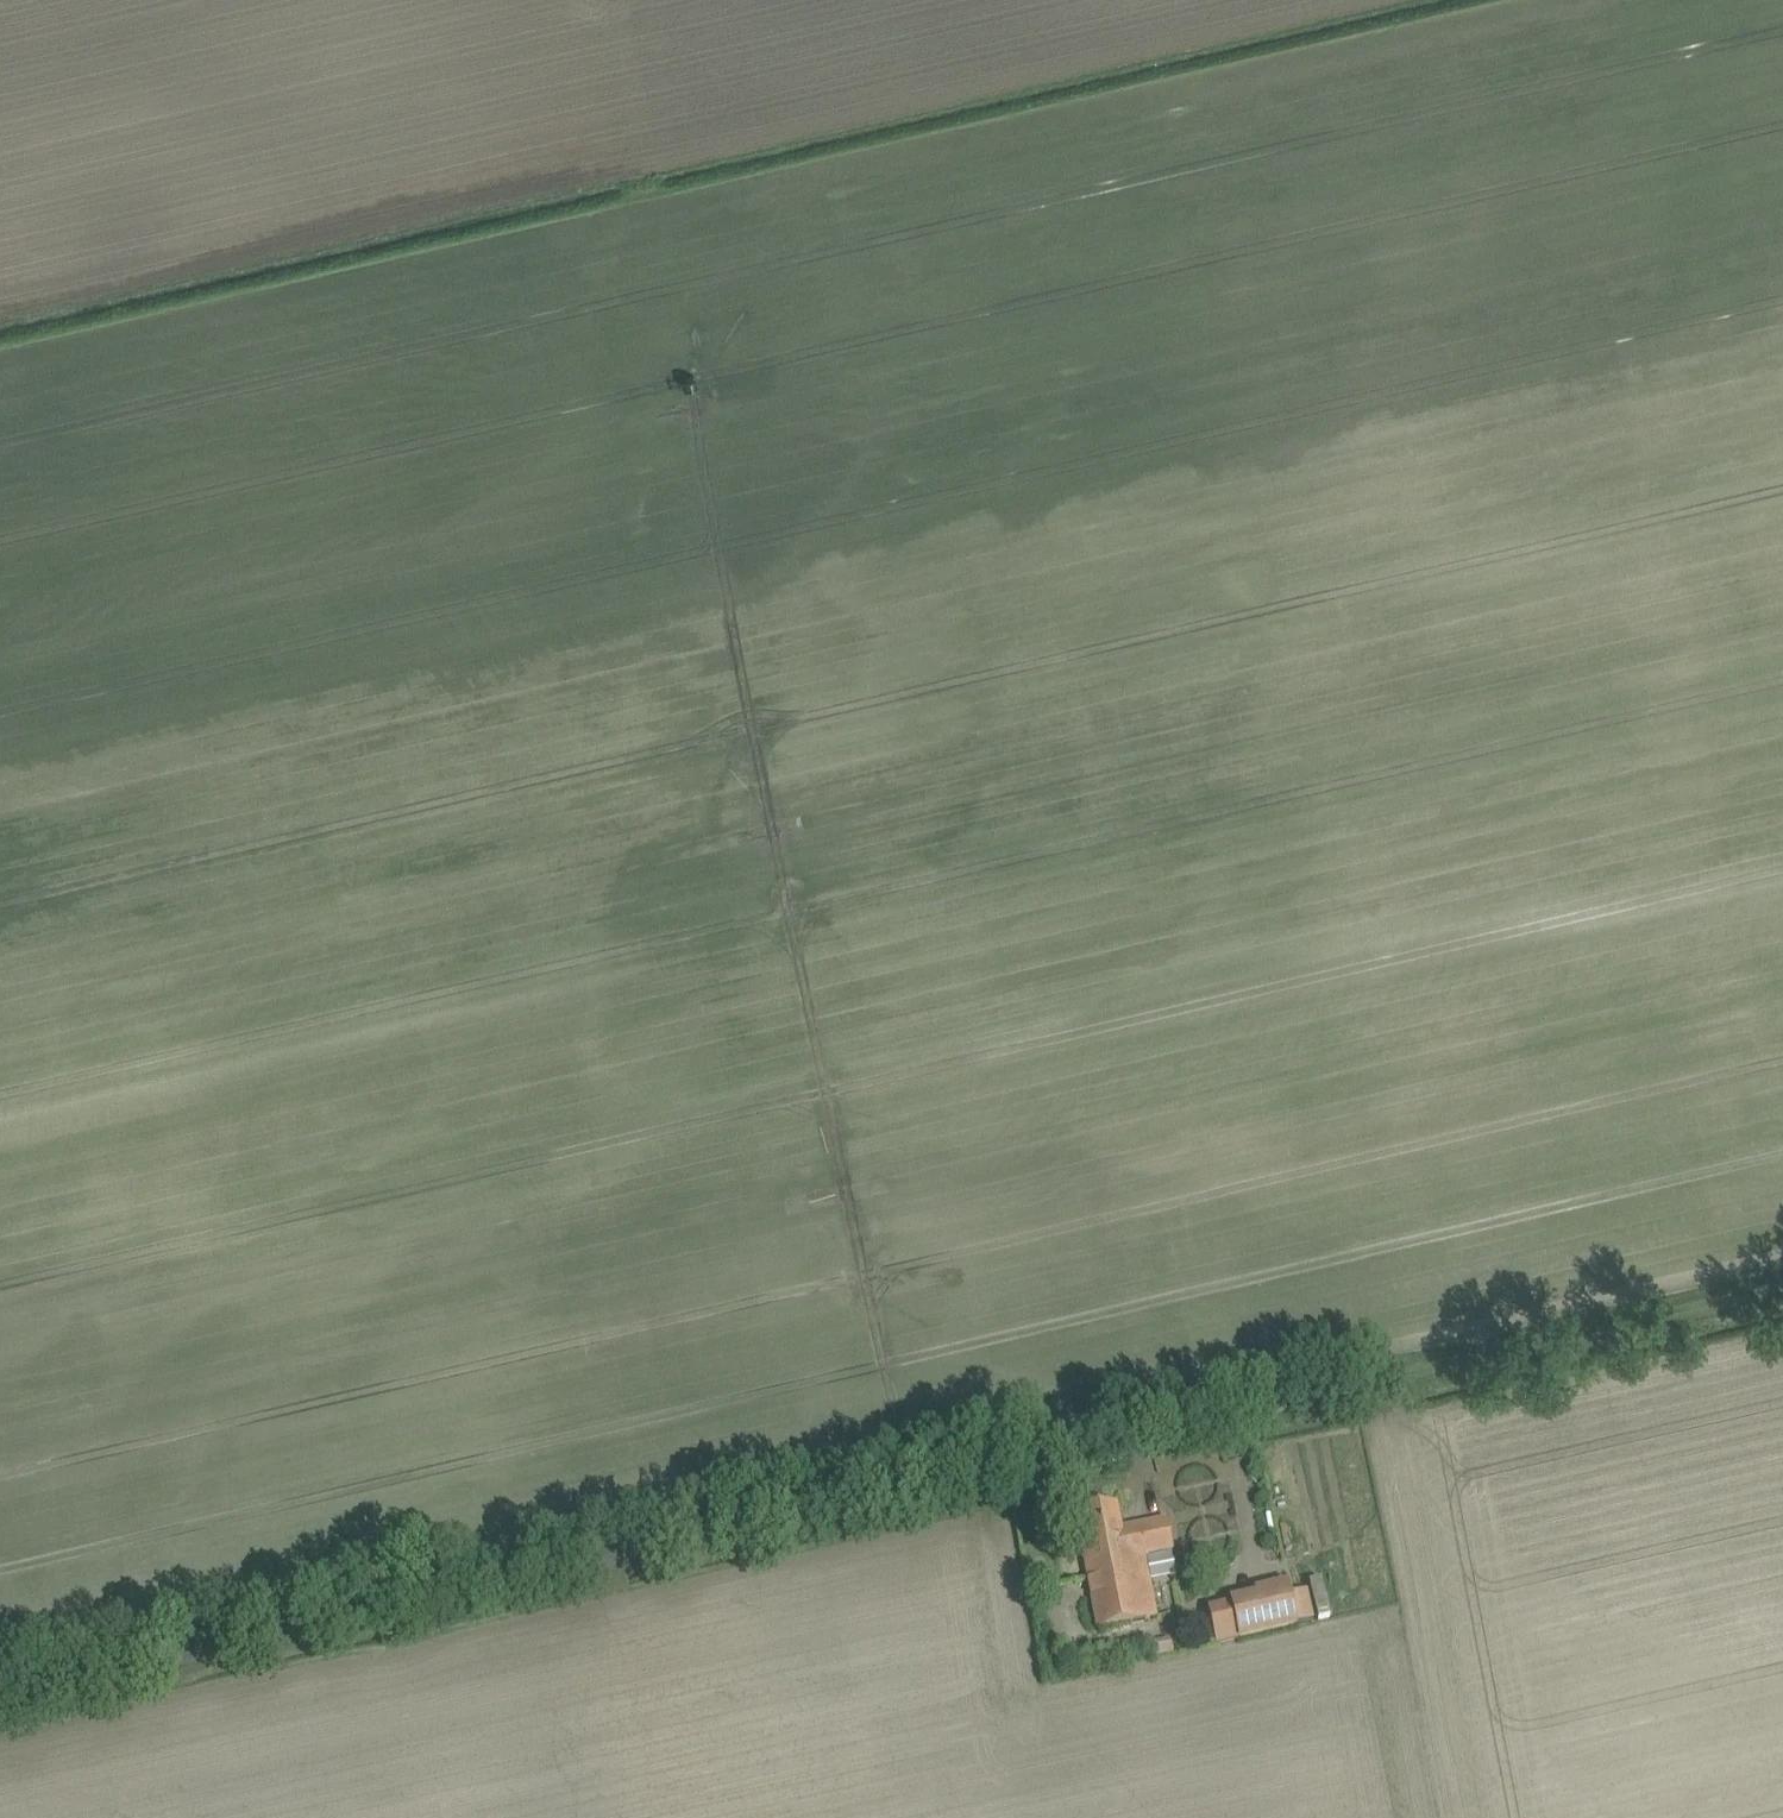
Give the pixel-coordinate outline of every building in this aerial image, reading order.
[(1173,1551),(1171,1542),(1167,1519),(1120,1528),(1116,1504),(1081,1511),(1088,1548),(1081,1550),(1097,1629),(1158,1617),(1146,1557),(1173,1551)] [(1300,1624),(1289,1580),(1255,1589),(1256,1593),(1230,1600),(1230,1601),(1209,1606),(1219,1644),(1300,1624)]
